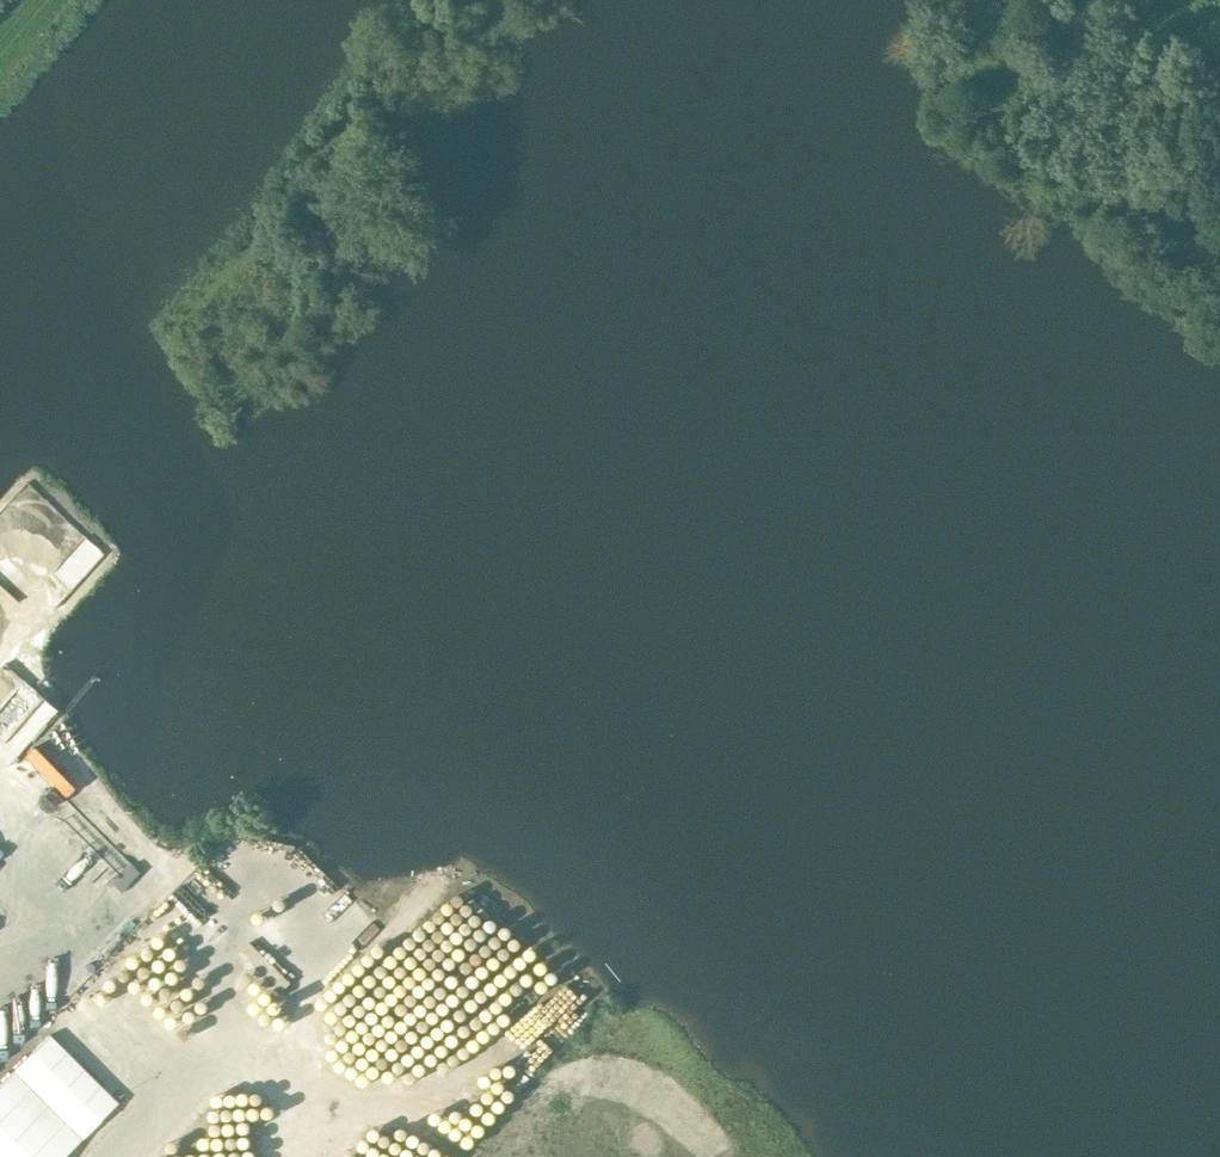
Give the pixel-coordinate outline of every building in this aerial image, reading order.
[(0,1085),(0,1156),(63,1156),(117,1103),(49,1036),(0,1085)]
